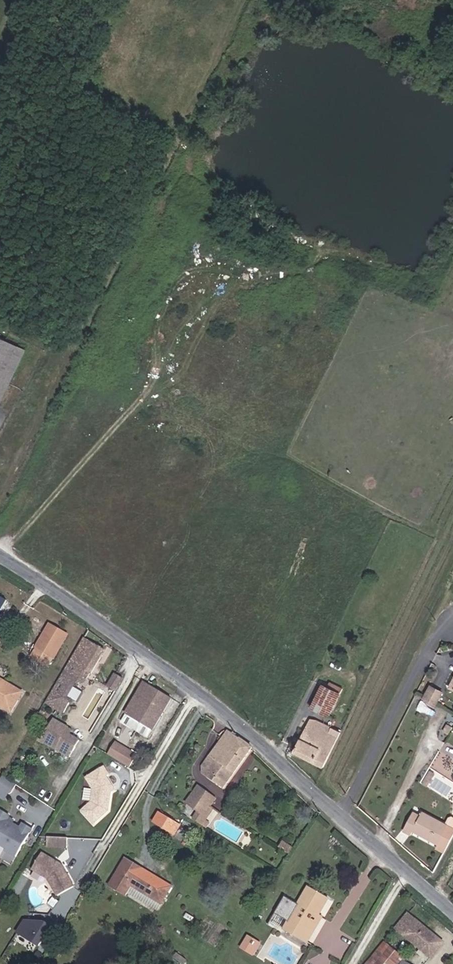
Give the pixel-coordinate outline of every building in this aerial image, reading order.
[(25,351),(0,340),(0,406),(25,351)] [(54,654),(67,632),(50,623),(37,644),(54,654)] [(105,649),(84,637),(46,703),(64,713),(70,703),(63,699),(73,682),(90,673),(91,673),(105,649)] [(90,673),(73,682),(77,685),(88,678),(91,673),(90,673)] [(123,678),(116,673),(108,686),(116,690),(123,678)] [(7,684),(0,680),(0,707),(13,715),(25,694),(16,690),(15,692),(5,687),(7,684)] [(154,729),(174,697),(147,681),(128,713),(128,714),(124,721),(149,736),(154,729)] [(434,703),(442,690),(431,683),(423,696),(434,703)] [(16,690),(7,684),(5,687),(15,692),(16,690)] [(343,694),(323,685),(312,709),(329,717),(333,716),(343,694)] [(294,754),(324,769),(342,732),(313,718),(303,740),(301,739),(294,754)] [(69,758),(78,741),(69,736),(65,733),(68,729),(52,720),(40,741),(69,758)] [(253,746),(229,729),(200,772),(224,788),(253,746)] [(139,755),(118,741),(110,754),(132,767),(139,755)] [(106,777),(101,771),(84,784),(93,794),(93,801),(84,811),(96,823),(110,810),(111,794),(109,794),(109,790),(111,788),(104,779),(106,777)] [(0,781),(0,784),(12,791),(17,783),(4,775),(0,781)] [(205,816),(217,798),(199,786),(187,804),(205,816)] [(443,802),(452,808),(452,786),(443,802)] [(1,810),(0,812),(0,843),(9,849),(8,851),(17,857),(34,829),(24,824),(22,828),(14,823),(8,820),(11,816),(1,810)] [(183,825),(160,810),(153,822),(176,836),(183,825)] [(402,832),(409,836),(411,833),(437,847),(436,848),(444,853),(452,837),(452,816),(451,817),(447,823),(423,810),(419,816),(413,813),(402,832)] [(49,837),(48,847),(68,848),(69,838),(49,837)] [(56,862),(42,854),(33,870),(48,879),(60,898),(77,887),(63,866),(60,865),(58,866),(56,864),(56,862)] [(126,895),(128,891),(132,885),(162,903),(172,885),(126,858),(109,885),(126,895)] [(132,885),(128,891),(159,908),(162,903),(132,885)] [(291,934),(307,943),(318,924),(315,922),(319,916),(322,918),(331,902),(310,891),(299,909),(286,901),(277,917),(290,924),(296,927),(291,934)] [(445,942),(409,911),(394,929),(431,960),(445,942)] [(318,924),(307,943),(310,946),(325,920),(322,918),(319,916),(315,922),(318,924)] [(40,947),(52,928),(46,924),(27,922),(20,934),(40,947)] [(286,931),(291,934),(296,927),(290,924),(286,931)] [(254,959),(259,951),(256,950),(258,947),(252,943),(246,954),(254,959)] [(409,963),(388,943),(368,963),(410,963),(409,963)] [(352,963),(359,963),(370,949),(365,945),(352,963)] [(258,961),(264,950),(258,947),(256,950),(259,951),(254,959),(258,961)]
